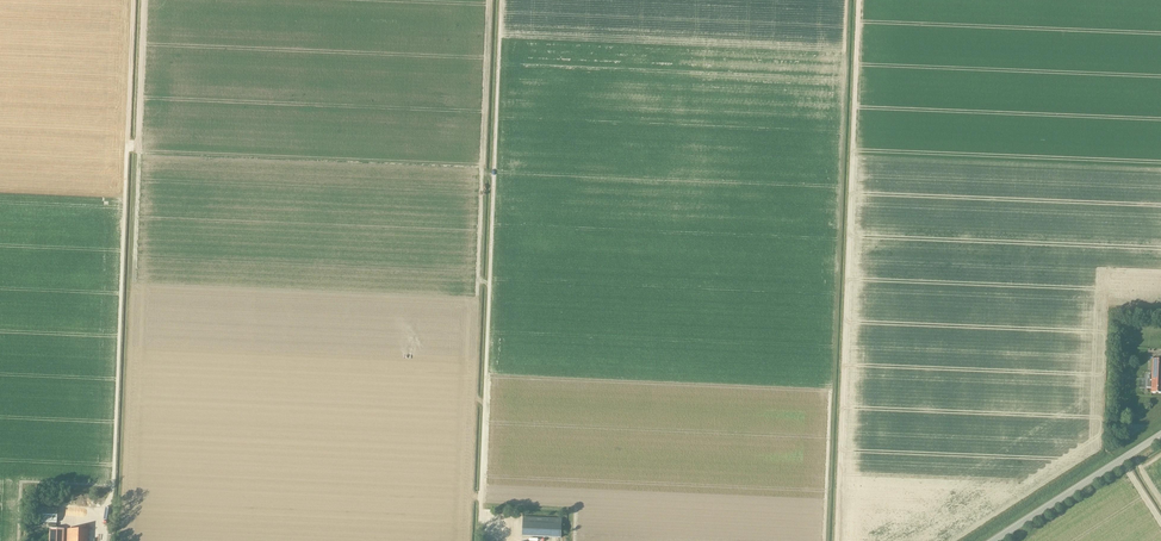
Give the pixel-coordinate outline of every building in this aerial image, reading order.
[(1151,392),(1160,392),(1160,359),(1152,359),(1151,379),(1149,379),(1149,388),(1151,388),(1151,392)] [(32,507),(32,522),(56,523),(56,508),(32,507)] [(561,538),(562,518),(523,516),(522,536),(561,538)] [(48,540),(63,540),(63,529),(49,528),(48,540)] [(88,530),(67,529),(66,540),(87,540),(88,530)]
